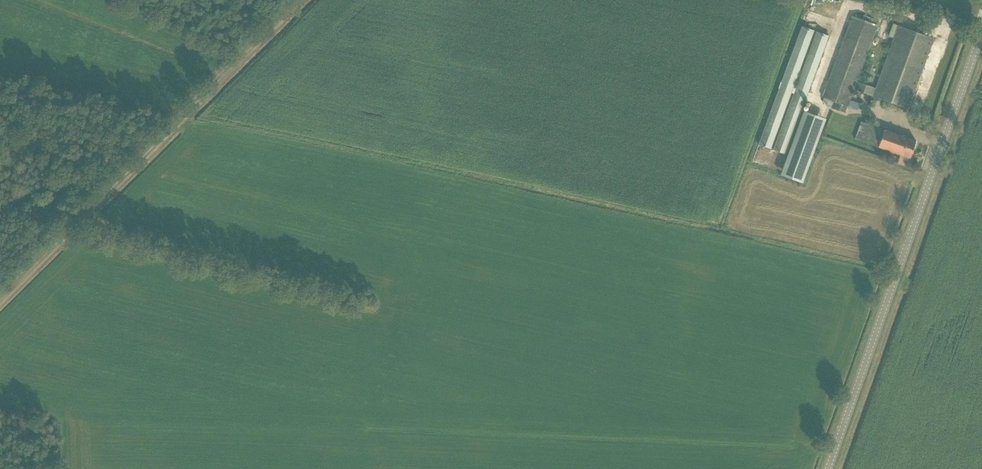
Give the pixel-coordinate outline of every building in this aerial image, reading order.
[(826,106),(832,108),(831,109),(845,114),(848,107),(850,108),(853,102),(850,101),(854,90),(872,97),(875,89),(857,82),(878,25),(873,24),(875,19),(863,15),(862,19),(852,15),(822,97),(824,98),(822,101),(826,106)] [(898,25),(875,89),(872,97),(908,110),(934,38),(898,25)] [(814,31),(802,26),(758,144),(771,148),(791,93),(793,94),(796,88),(793,87),(814,31)] [(793,94),(773,150),(786,154),(806,98),(809,99),(811,94),(808,93),(829,36),(817,31),(796,88),(793,94)] [(780,175),(802,183),(826,119),(804,111),(780,175)] [(861,122),(855,139),(910,158),(916,141),(861,122)]
